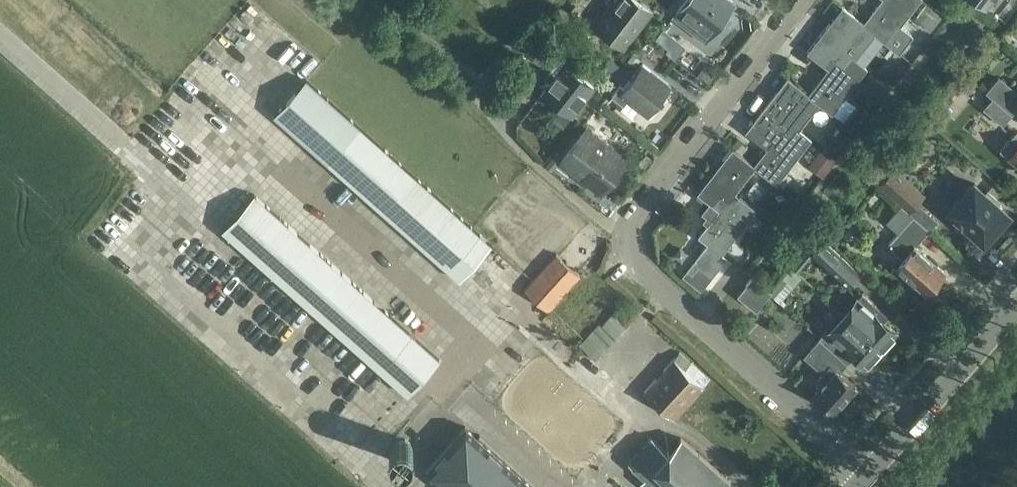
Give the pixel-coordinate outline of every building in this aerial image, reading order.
[(603,16),(602,15),(594,25),(624,49),(654,11),(640,0),(616,0),(603,16)] [(676,12),(678,14),(697,29),(701,25),(713,34),(736,5),(730,0),(686,0),(676,12)] [(864,24),(888,44),(915,9),(922,0),(883,0),(864,24)] [(950,5),(940,0),(937,8),(925,2),(917,17),(939,28),(950,5)] [(988,7),(997,14),(1008,0),(978,0),(988,7)] [(816,43),(809,52),(824,64),(831,55),(846,67),(853,58),(854,59),(874,34),(887,45),(888,44),(864,24),(844,8),(816,43)] [(659,31),(675,43),(682,34),(673,27),(671,29),(664,24),(659,31)] [(572,116),(595,87),(570,68),(573,64),(562,55),(546,77),(551,81),(542,92),(572,116)] [(789,78),(789,79),(833,114),(861,79),(868,70),(854,59),(853,58),(846,67),(831,55),(824,64),(829,69),(809,94),(789,78)] [(627,64),(634,70),(640,63),(633,57),(627,64)] [(672,88),(643,66),(625,89),(623,86),(613,99),(624,107),(628,101),(650,117),(672,88)] [(1000,75),(986,90),(995,98),(1014,115),(1016,111),(1016,90),(1000,75)] [(761,114),(754,123),(769,134),(776,126),(790,137),(798,128),(800,129),(819,104),(833,115),(833,114),(789,79),(761,114)] [(459,279),(483,253),(491,243),(308,80),(276,116),(459,279)] [(995,98),(986,108),(1004,125),(1014,115),(995,98)] [(840,129),(827,145),(839,154),(856,133),(857,131),(853,128),(837,115),(832,122),(840,129)] [(775,139),(754,165),(779,184),(806,149),(814,140),(800,129),(798,128),(790,137),(776,126),(769,134),(775,139)] [(587,127),(562,159),(556,154),(547,165),(554,170),(561,161),(584,180),(589,174),(606,187),(628,158),(587,127)] [(1000,149),(1016,164),(1016,130),(1000,149)] [(816,163),(827,172),(837,159),(822,148),(815,157),(818,160),(816,163)] [(706,184),(698,194),(710,203),(714,206),(722,196),(736,207),(742,199),(736,194),(756,169),(777,186),(779,184),(754,165),(734,149),(706,184)] [(882,184),(912,211),(925,196),(895,169),(882,184)] [(1000,201),(988,190),(985,193),(974,183),(950,210),(961,219),(956,225),(968,236),(974,230),(984,240),(995,228),(997,230),(1006,219),(1004,218),(1008,213),(998,204),(1000,201)] [(257,196),(225,231),(405,395),(437,360),(309,243),(257,196)] [(712,219),(699,235),(708,242),(724,255),(724,254),(752,219),(758,212),(742,199),(736,207),(722,196),(714,206),(710,203),(703,212),(712,219)] [(793,215),(801,205),(792,197),(784,208),(793,215)] [(902,258),(896,265),(927,292),(944,273),(916,247),(930,230),(914,216),(914,217),(901,206),(887,222),(899,233),(889,245),(894,249),(893,251),(902,258)] [(824,241),(811,255),(847,288),(860,274),(824,241)] [(708,242),(699,254),(718,268),(727,257),(724,255),(708,242)] [(558,254),(526,289),(550,311),(582,276),(558,254)] [(699,254),(684,273),(703,288),(718,268),(699,254)] [(772,293),(753,278),(739,296),(758,311),(772,293)] [(857,295),(842,313),(883,349),(898,332),(857,295)] [(883,349),(842,313),(840,315),(842,317),(833,327),(831,325),(824,333),(818,328),(814,333),(819,338),(843,359),(851,350),(869,366),(883,349)] [(599,324),(580,345),(596,360),(625,327),(613,315),(602,327),(599,324)] [(843,359),(819,338),(804,355),(824,373),(817,381),(822,386),(815,394),(836,412),(857,387),(840,372),(848,363),(843,359)] [(676,420),(706,387),(687,369),(692,363),(681,353),(645,392),(676,420)] [(426,471),(444,486),(534,486),(466,427),(426,471)] [(734,484),(683,438),(670,452),(653,438),(631,463),(647,478),(642,483),(647,486),(731,486),(734,484)]
